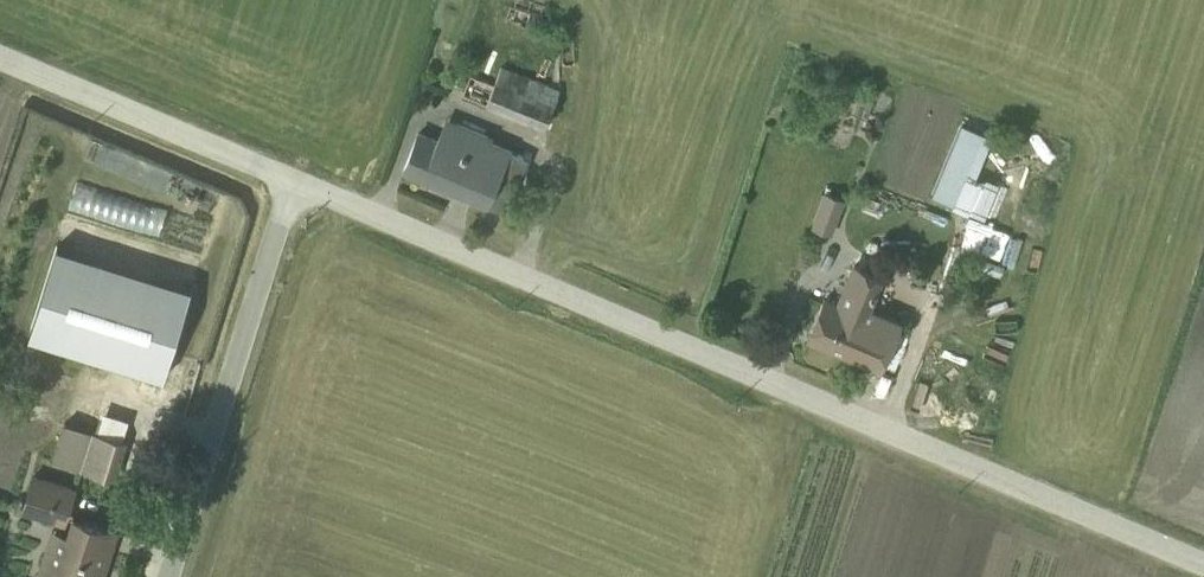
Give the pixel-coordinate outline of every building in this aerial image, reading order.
[(540,15),(512,4),(507,16),(534,28),(540,15)] [(470,73),(460,96),(540,130),(557,90),(499,65),(497,69),(491,82),(470,73)] [(421,130),(404,171),(503,214),(528,157),(493,141),(495,137),(445,116),(436,137),(421,130)] [(961,125),(932,196),(953,205),(965,178),(974,182),(992,137),(961,125)] [(983,212),(995,179),(982,175),(970,207),(983,212)] [(73,180),(65,209),(206,247),(214,218),(73,180)] [(844,199),(823,192),(810,228),(831,236),(844,199)] [(959,243),(980,251),(991,223),(970,215),(959,243)] [(163,378),(191,288),(56,246),(28,336),(163,378)] [(883,278),(852,264),(836,301),(825,297),(807,339),(880,370),(902,320),(871,307),(883,278)] [(53,460),(115,480),(127,442),(122,440),(129,419),(101,410),(97,416),(94,423),(69,415),(66,423),(64,422),(52,460),(53,460)] [(32,473),(20,511),(64,526),(77,488),(32,473)] [(51,530),(36,576),(102,576),(116,532),(71,518),(66,535),(51,530)]
